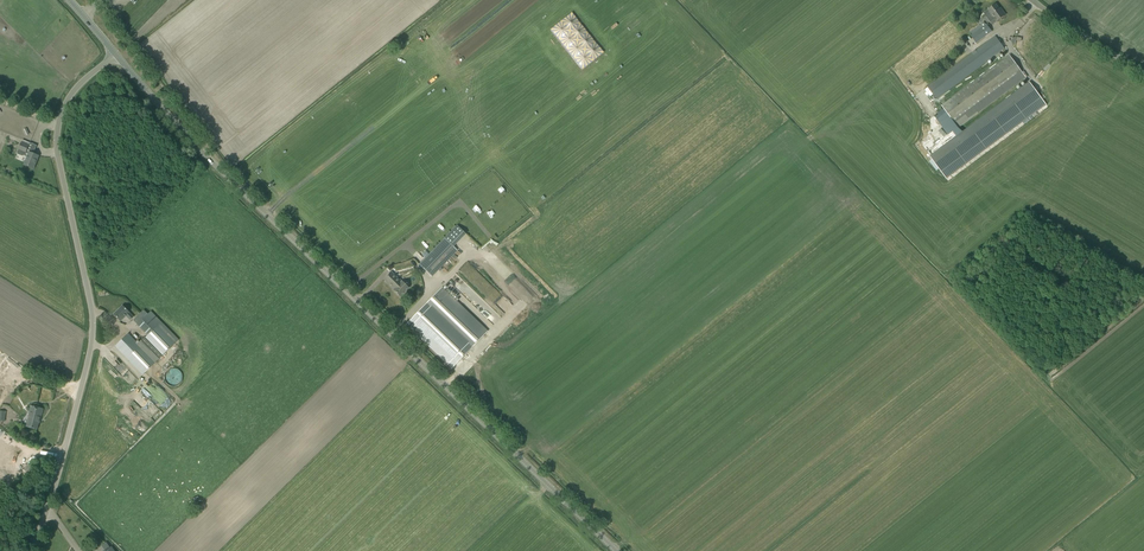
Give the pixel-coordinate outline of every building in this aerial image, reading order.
[(997,21),(1005,15),(1002,11),(1001,11),(996,4),(988,10),(984,14),(989,20),(992,24),(997,21)] [(976,43),(992,31),(986,24),(971,36),(976,43)] [(936,99),(991,59),(993,61),(1001,55),(999,52),(1005,49),(995,36),(927,87),(936,99)] [(1026,78),(1022,72),(1010,55),(941,105),(944,109),(934,116),(940,123),(950,116),(954,122),(958,128),(1026,78)] [(1029,82),(929,156),(941,172),(1041,97),(1029,82)] [(18,149),(18,150),(17,153),(18,154),(22,156),(24,155),(25,156),(29,145),(21,142),(18,149)] [(29,153),(24,165),(33,168),(36,162),(35,161),(37,157),(38,156),(29,153)] [(432,277),(457,251),(444,238),(429,254),(425,258),(419,264),(432,277)] [(389,284),(396,277),(391,272),(384,279),(389,284)] [(401,282),(396,277),(389,284),(394,289),(393,290),(400,297),(409,288),(402,281),(401,282)] [(407,324),(452,368),(488,331),(442,287),(407,324)] [(113,314),(120,321),(125,316),(130,321),(133,317),(129,314),(130,313),(122,306),(113,314)] [(128,333),(115,346),(119,350),(142,375),(155,362),(161,356),(179,340),(162,322),(151,311),(148,314),(146,312),(144,310),(142,312),(136,317),(140,321),(137,325),(147,336),(144,339),(138,344),(133,339),(129,335),(128,333)] [(40,420),(43,409),(30,406),(29,412),(30,412),(26,427),(37,429),(39,420),(40,420)]
